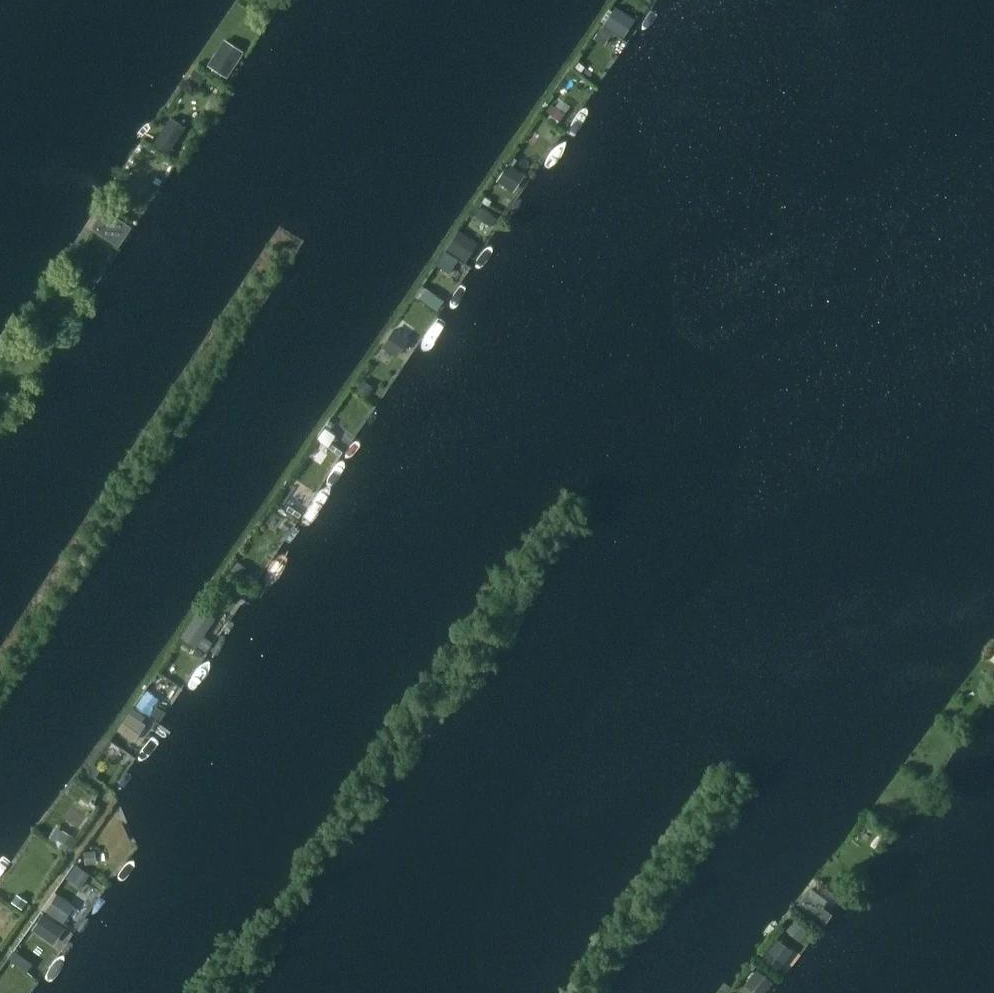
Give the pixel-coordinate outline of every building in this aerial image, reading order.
[(616,6),(604,24),(616,32),(628,14),(616,6)] [(603,25),(594,38),(605,45),(614,32),(603,25)] [(218,47),(206,65),(212,68),(210,71),(218,77),(220,74),(226,78),(238,60),(218,47)] [(194,69),(186,81),(197,88),(205,76),(194,69)] [(554,106),(549,114),(559,122),(565,114),(554,106)] [(169,117),(152,143),(171,155),(174,150),(171,147),(184,127),(169,117)] [(507,163),(495,180),(509,189),(520,172),(507,163)] [(480,206),(474,215),(486,224),(492,214),(480,206)] [(101,208),(89,227),(117,246),(130,227),(101,208)] [(457,230),(445,249),(459,257),(471,238),(457,230)] [(444,250),(435,264),(448,273),(458,259),(444,250)] [(362,380),(355,390),(366,397),(372,387),(362,380)] [(237,561),(231,570),(240,577),(247,568),(237,561)] [(193,617),(180,637),(195,647),(196,645),(203,636),(209,628),(193,617)] [(203,636),(196,645),(206,652),(212,643),(203,636)] [(154,708),(149,717),(159,723),(164,714),(154,708)] [(129,712),(117,730),(134,742),(146,724),(129,712)] [(92,764),(88,769),(89,774),(93,777),(98,769),(92,764)] [(62,830),(54,844),(66,850),(74,836),(62,830)] [(94,850),(83,852),(85,865),(96,863),(94,850)] [(76,864),(66,878),(81,888),(90,875),(76,864)] [(57,892),(45,910),(59,919),(71,902),(57,892)] [(16,893),(11,901),(22,908),(27,900),(16,893)] [(806,893),(799,903),(826,923),(833,914),(806,893)] [(43,913),(32,929),(46,938),(57,923),(43,913)] [(797,917),(787,929),(800,940),(811,929),(797,917)] [(773,945),(763,958),(780,970),(789,957),(773,945)] [(745,984),(756,992),(765,992),(774,982),(758,969),(745,984)]
